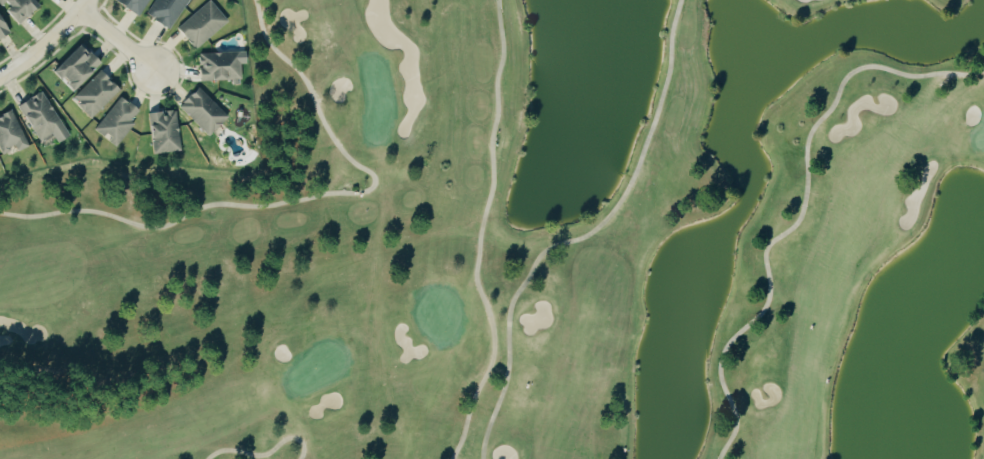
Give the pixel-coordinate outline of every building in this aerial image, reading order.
[(17,24),(37,5),(32,0),(0,0),(0,5),(17,24)] [(148,0),(115,0),(114,1),(138,16),(148,0)] [(145,14),(169,29),(186,0),(154,0),(145,14)] [(227,20),(209,0),(207,0),(176,28),(195,48),(227,20)] [(58,77),(71,89),(98,63),(78,42),(49,70),(57,78),(58,77)] [(240,79),(239,63),(244,62),(243,50),(197,52),(198,80),(240,79)] [(71,97),(91,117),(118,90),(99,70),(71,97)] [(178,104),(207,135),(227,116),(197,86),(178,104)] [(37,141),(51,133),(56,141),(68,135),(41,90),(16,104),(37,141)] [(116,146),(133,122),(131,120),(138,110),(119,96),(94,130),(116,146)] [(11,108),(0,113),(0,153),(1,155),(26,145),(11,108)] [(150,153),(178,150),(174,109),(147,112),(150,153)]
